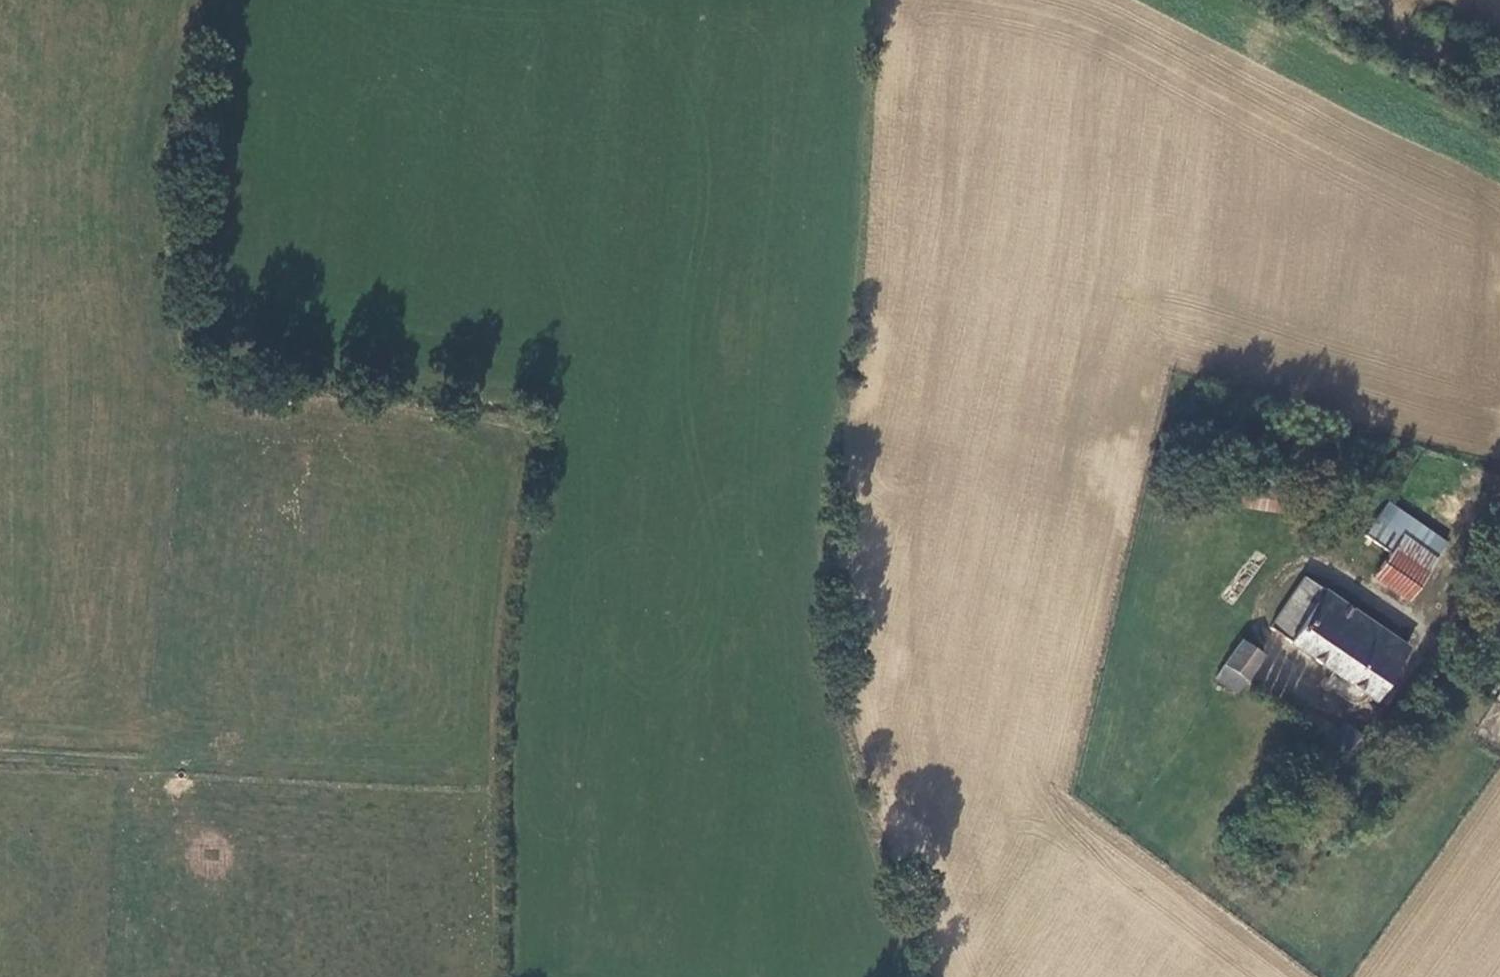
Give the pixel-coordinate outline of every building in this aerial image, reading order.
[(1285,485),(1229,480),(1227,507),(1282,512),(1285,485)] [(1407,601),(1448,543),(1388,499),(1363,535),(1388,553),(1371,576),(1407,601)] [(1324,588),(1304,576),(1268,627),(1373,701),(1410,646),(1325,587),(1324,588)] [(1223,662),(1247,680),(1265,654),(1241,638),(1223,662)] [(1237,692),(1247,680),(1223,662),(1214,677),(1237,692)] [(1360,734),(1344,722),(1331,739),(1347,751),(1360,734)]
